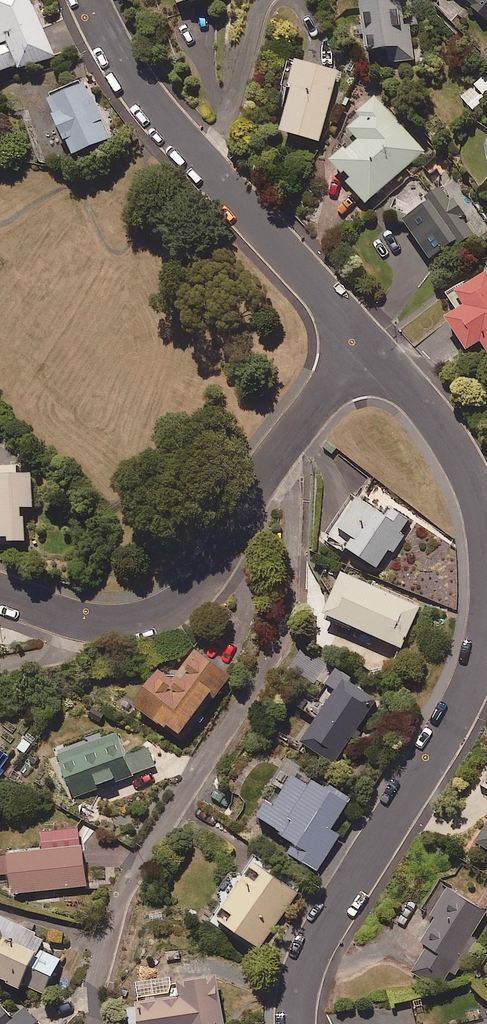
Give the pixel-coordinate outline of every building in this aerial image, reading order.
[(33,0),(0,0),(0,68),(19,61),(21,66),(55,52),(33,0)] [(402,0),(362,0),(366,46),(388,44),(389,61),(414,59),(410,23),(404,24),(402,0)] [(486,15),(486,0),(469,0),(486,15)] [(341,68),(297,55),(289,83),(293,84),(281,125),(320,137),(341,68)] [(486,73),(461,95),(473,108),(486,94),(486,74),(486,73)] [(113,131),(88,74),(49,91),(74,148),(113,131)] [(424,151),(377,94),(359,109),(362,112),(348,123),(357,134),(332,155),(367,198),(424,151)] [(427,193),(419,182),(407,190),(411,196),(396,207),(432,257),(458,237),(461,241),(475,231),(465,217),(479,206),(457,176),(437,191),(435,188),(427,193)] [(486,268),(450,291),(459,305),(448,312),(469,346),(481,338),(486,347),(486,268)] [(0,462),(0,542),(27,541),(26,503),(34,503),(32,460),(0,462)] [(410,525),(356,493),(330,536),(379,565),(389,547),(395,551),(410,525)] [(422,604),(345,566),(325,608),(402,645),(422,604)] [(231,669),(198,643),(174,674),(159,662),(132,698),(177,734),(214,686),(217,688),(231,669)] [(380,695),(338,667),(328,681),(337,687),(300,740),(333,763),(380,695)] [(126,753),(118,730),(58,752),(74,797),(157,767),(149,745),(126,753)] [(0,743),(0,763),(10,751),(0,743)] [(351,797),(288,756),(276,774),(283,778),(260,814),(296,837),(288,851),(317,870),(342,832),(332,826),(351,797)] [(475,841),(486,849),(486,822),(475,841)] [(82,825),(41,829),(43,847),(1,851),(3,872),(5,892),(88,884),(82,825)] [(302,887),(257,854),(211,918),(256,950),(302,887)] [(486,910),(486,907),(445,882),(428,911),(440,918),(425,943),(429,945),(416,966),(444,983),(486,910)] [(0,912),(0,974),(42,994),(60,957),(39,947),(45,934),(0,912)] [(217,970),(137,981),(140,1005),(128,1006),(130,1023),(225,1023),(217,970)] [(26,1004),(13,1015),(3,1003),(0,1006),(0,1023),(42,1023),(26,1004)]
